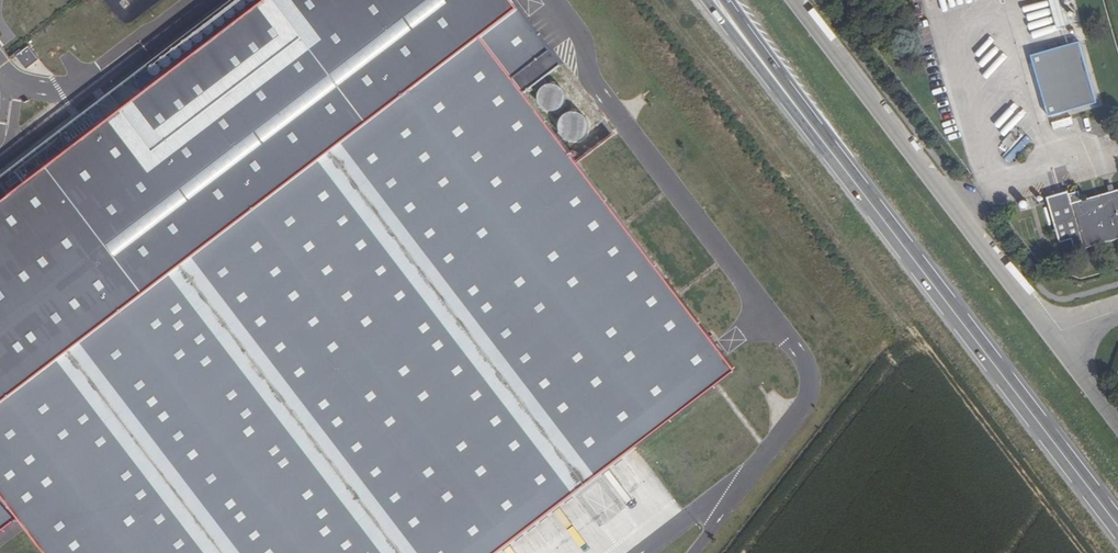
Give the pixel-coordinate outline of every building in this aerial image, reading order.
[(744,368),(489,37),(530,6),(525,0),(278,0),(0,213),(0,534),(28,513),(59,552),(502,552),(744,368)] [(1049,117),(1097,103),(1079,42),(1030,56),(1049,117)] [(27,68),(40,58),(29,45),(17,56),(27,68)] [(1081,200),(1078,192),(1069,194),(1068,191),(1047,197),(1060,243),(1072,239),(1075,251),(1117,239),(1117,190),(1081,200)]
